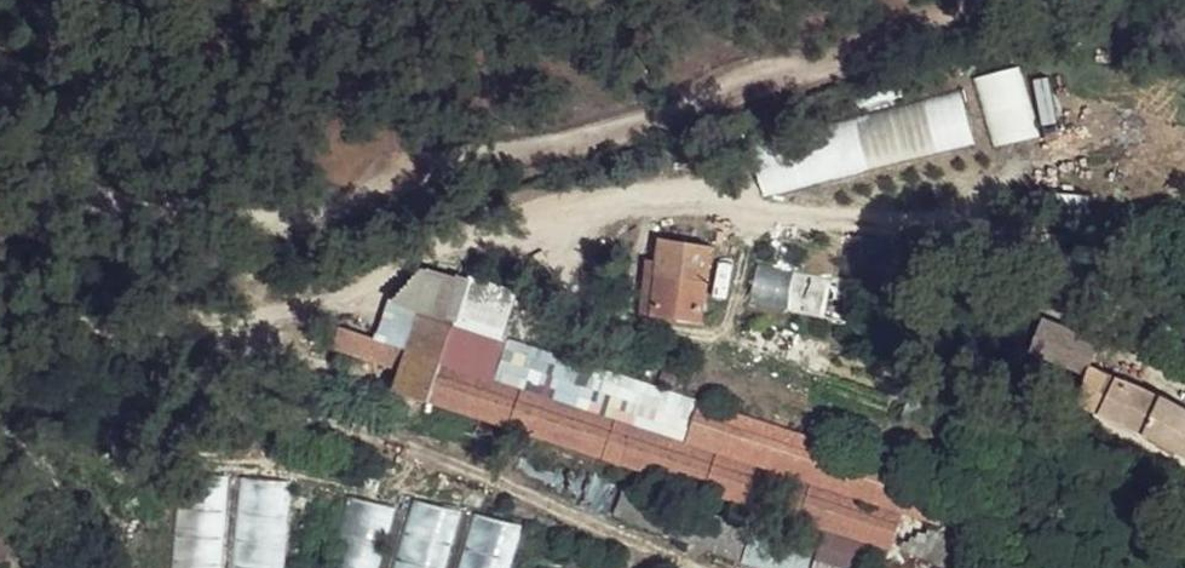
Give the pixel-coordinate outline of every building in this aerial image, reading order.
[(991,151),(1036,138),(1023,91),(977,104),(991,151)] [(761,192),(973,148),(963,96),(750,140),(761,192)] [(667,259),(648,259),(644,315),(697,321),(708,244),(673,238),(667,259)] [(764,281),(759,300),(854,324),(863,291),(788,272),(784,286),(764,281)] [(447,299),(440,315),(497,334),(502,317),(447,299)] [(401,371),(395,386),(886,546),(898,516),(936,528),(951,485),(497,334),(440,315),(424,309),(408,347),(401,371)] [(1052,322),(1040,354),(1085,378),(1088,370),(1099,341),(1052,322)] [(340,327),(331,348),(401,371),(408,347),(340,327)] [(1085,378),(1080,411),(1137,429),(1158,392),(1088,370),(1085,378)] [(1137,429),(1184,453),(1184,407),(1158,392),(1137,429)] [(388,508),(343,496),(323,567),(372,567),(388,508)] [(405,560),(402,567),(428,567),(405,560)]
